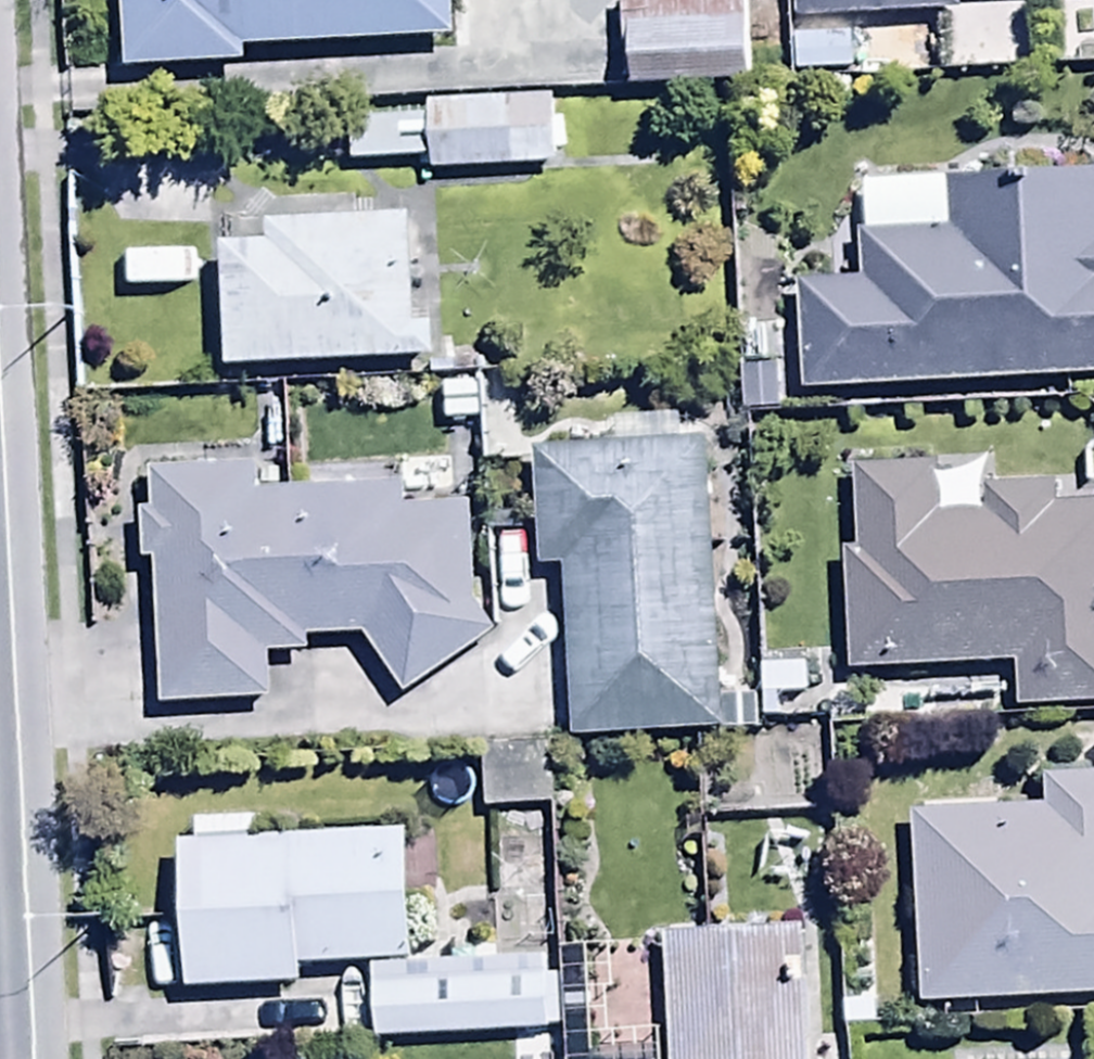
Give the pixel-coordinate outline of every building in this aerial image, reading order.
[(249,53),(452,41),(450,0),(118,0),(123,73),(250,66),(249,53)] [(745,0),(618,0),(619,53),(631,53),(631,89),(745,88),(745,0)] [(801,28),(955,21),(954,0),(800,0),(801,28)] [(554,102),(428,108),(429,121),(348,125),(350,166),(431,162),(431,175),(557,169),(554,102)] [(802,399),(1093,379),(1093,179),(942,190),(945,233),(862,239),(864,281),(794,286),(802,399)] [(222,246),(224,368),(434,364),(433,300),(418,301),(417,218),(268,221),(268,245),(222,246)] [(781,341),(739,342),(741,416),(784,415),(781,341)] [(714,693),(705,445),(531,451),(535,569),(569,568),(575,738),(753,732),(751,691),(714,693)] [(404,509),(404,499),(258,505),(257,470),(152,474),(153,512),(139,512),(142,565),(157,565),(162,705),(271,701),(270,662),(304,660),(304,643),(364,641),(402,695),(489,634),(474,612),(475,510),(404,509)] [(1014,663),(1017,709),(1093,705),(1093,505),(1057,507),(1056,487),(986,491),(987,515),(935,518),(932,471),(851,475),(855,556),(846,557),(853,672),(1014,663)] [(551,756),(482,757),(483,813),(551,812),(551,756)] [(921,1011),(1093,1002),(1093,779),(1042,782),(1043,809),(910,816),(921,1011)] [(405,833),(257,840),(256,820),(197,822),(198,843),(180,844),(187,996),(301,991),(300,968),(411,962),(405,833)] [(807,936),(581,942),(584,1058),(810,1058),(807,936)] [(369,976),(371,1043),(512,1037),(513,1058),(564,1058),(561,986),(549,987),(548,962),(490,965),(489,947),(451,949),(452,973),(369,976)]
